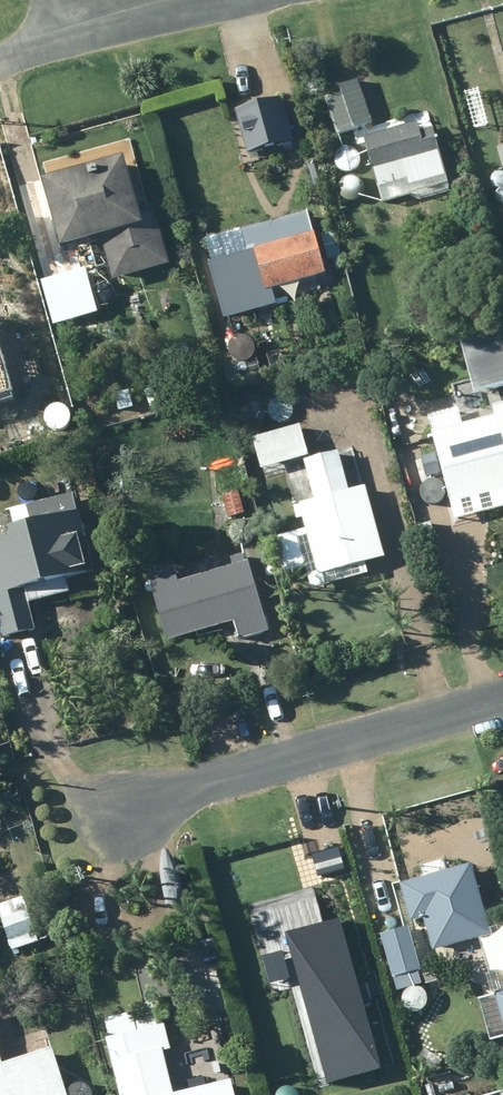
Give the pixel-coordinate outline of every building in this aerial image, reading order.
[(375,122),(360,78),(325,91),(339,133),(375,122)] [(420,122),(368,136),(386,200),(452,182),(436,126),(422,130),(420,122)] [(502,214),(502,148),(495,150),(500,174),(495,175),(502,214)] [(132,154),(50,177),(68,244),(105,234),(117,278),(174,263),(159,210),(149,213),(132,154)] [(211,257),(227,318),(278,304),(274,287),(330,273),(312,210),(246,228),(251,246),(211,257)] [(242,381),(238,363),(226,366),(230,383),(242,381)] [(496,406),(499,416),(436,432),(456,505),(502,493),(502,404),(496,406)] [(306,424),(248,439),(256,472),(315,457),(306,424)] [(389,558),(371,489),(353,493),(342,454),(309,463),(319,501),(297,507),(301,522),(308,520),(310,530),(275,540),(285,576),(310,569),(316,591),(373,575),(370,564),(389,558)] [(225,496),(230,516),(246,512),(241,491),(225,496)] [(30,504),(34,520),(17,525),(20,532),(0,538),(0,621),(2,620),(7,636),(37,628),(26,587),(95,569),(74,492),(30,504)] [(427,515),(440,557),(461,550),(448,508),(427,515)] [(172,639),(239,619),(244,638),(273,630),(252,560),(248,561),(246,554),(234,557),(236,565),(181,581),(177,567),(152,575),(172,639)] [(307,857),(314,883),(346,875),(339,849),(307,857)] [(495,933),(476,862),(448,871),(445,863),(425,868),(428,876),(404,883),(415,921),(428,918),(437,950),(495,933)] [(12,941),(38,931),(25,896),(0,904),(0,907),(12,941)] [(296,981),(325,1088),(382,1073),(341,923),(284,938),(288,952),(261,959),(268,988),(296,981)] [(424,969),(412,926),(383,934),(399,990),(425,983),(421,970),(424,969)] [(125,1094),(239,1094),(235,1080),(175,1094),(166,1050),(172,1049),(166,1025),(112,1038),(125,1094)] [(56,1049),(6,1064),(0,1045),(0,1094),(69,1094),(56,1049)] [(183,1089),(225,1080),(220,1060),(179,1069),(183,1089)] [(421,1079),(424,1094),(432,1094),(457,1089),(453,1073),(421,1079)] [(305,1080),(275,1089),(277,1094),(309,1094),(305,1080)]
